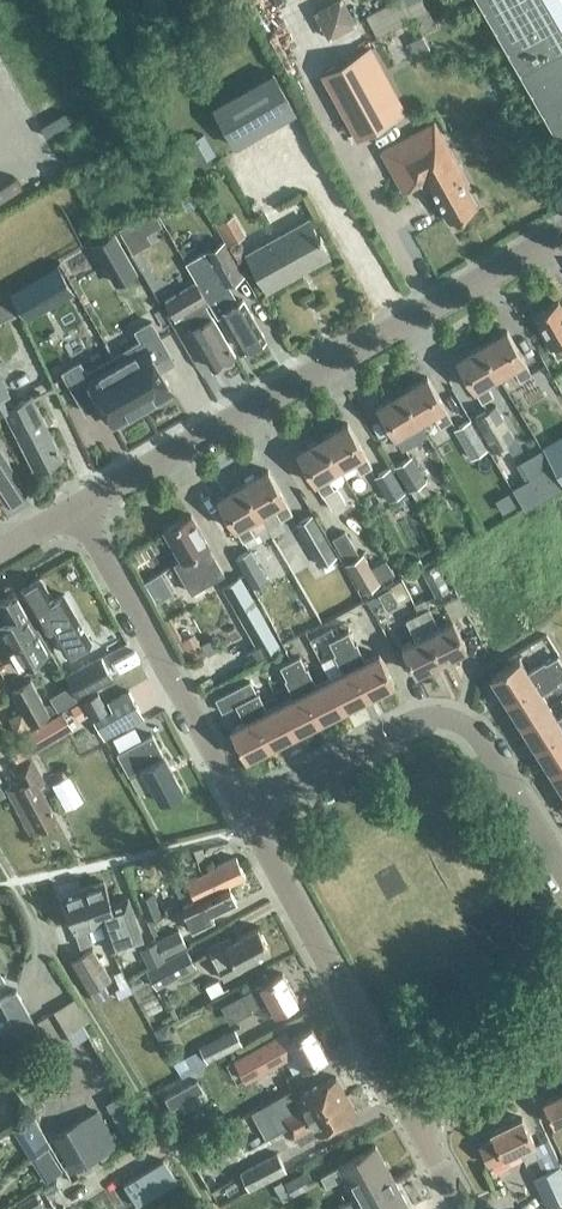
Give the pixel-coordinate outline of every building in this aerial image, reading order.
[(337,23),(365,14),(361,0),(329,0),(337,23)] [(387,20),(425,3),(424,0),(378,0),(387,20)] [(557,130),(561,127),(561,0),(483,0),(557,130)] [(408,42),(416,55),(429,48),(422,34),(408,42)] [(406,112),(371,47),(320,74),(356,139),(406,112)] [(237,146),(296,113),(274,73),(215,106),(237,146)] [(72,92),(49,107),(61,125),(84,111),(72,92)] [(450,222),(477,207),(466,187),(469,185),(457,164),(459,163),(436,122),(382,151),(404,192),(421,183),(422,186),(428,182),(450,222)] [(203,130),(185,140),(197,161),(215,151),(203,130)] [(191,188),(177,195),(184,210),(198,202),(191,188)] [(171,210),(165,199),(153,206),(159,217),(161,217),(170,212),(171,210)] [(243,200),(227,210),(240,231),(256,220),(243,200)] [(267,290),(330,255),(310,218),(247,253),(267,290)] [(93,246),(114,283),(134,271),(113,234),(93,246)] [(217,317),(224,313),(245,349),(265,338),(243,298),(236,302),(226,284),(243,275),(223,241),(185,263),(196,283),(198,283),(210,304),(217,317)] [(151,278),(142,285),(155,303),(165,296),(151,278)] [(198,283),(196,283),(165,301),(175,318),(183,314),(213,367),(235,355),(207,306),(210,304),(198,283)] [(558,300),(533,314),(541,327),(539,328),(550,348),(561,342),(561,307),(558,300)] [(141,340),(113,356),(143,408),(156,401),(157,403),(171,395),(169,393),(173,391),(160,369),(155,361),(169,353),(159,335),(151,321),(135,330),(141,340)] [(523,360),(524,360),(507,330),(481,345),(499,375),(512,367),(520,380),(531,373),(523,360)] [(499,375),(481,345),(456,359),(474,389),(475,389),(482,402),(493,395),(486,382),(499,375)] [(143,408),(113,356),(86,372),(80,361),(62,371),(81,403),(96,395),(101,403),(114,425),(117,423),(118,426),(132,418),(130,415),(143,408)] [(1,379),(0,376),(0,419),(8,415),(37,471),(63,458),(31,395),(14,404),(1,379)] [(444,407),(445,406),(427,376),(402,391),(419,421),(433,413),(440,426),(451,420),(444,407)] [(419,421),(402,391),(376,406),(394,436),(395,435),(402,448),(427,434),(419,421)] [(190,393),(161,406),(165,417),(194,404),(190,393)] [(515,438),(495,405),(473,418),(492,451),(515,438)] [(453,430),(470,459),(486,450),(469,420),(453,430)] [(364,453),(365,453),(347,423),(322,437),(340,468),(353,460),(361,472),(372,466),(364,453)] [(340,468),(322,437),(297,452),(314,482),(315,482),(323,495),(334,488),(326,475),(340,468)] [(547,453),(561,479),(561,444),(547,453)] [(7,502),(27,489),(0,448),(0,491),(7,502)] [(426,481),(411,456),(394,467),(408,492),(410,491),(415,500),(430,492),(424,482),(426,481)] [(373,477),(388,502),(404,492),(389,468),(373,477)] [(268,469),(242,484),(260,514),(273,506),(281,519),(292,512),(284,500),(285,499),(268,469)] [(260,514),(242,484),(217,499),(235,529),(235,528),(243,541),(254,534),(255,536),(267,529),(258,515),(260,514)] [(224,574),(216,560),(217,560),(209,545),(191,514),(164,529),(182,561),(174,565),(191,594),(224,574)] [(330,544),(313,514),(295,524),(310,549),(311,549),(320,565),(336,556),(329,544),(330,544)] [(267,580),(250,551),(235,559),(252,588),(267,580)] [(362,593),(379,583),(370,568),(362,555),(345,565),(362,593)] [(151,570),(161,591),(180,581),(170,560),(151,570)] [(370,568),(379,583),(392,575),(383,560),(370,568)] [(435,593),(450,586),(437,561),(422,569),(435,593)] [(391,578),(402,595),(417,585),(406,568),(391,578)] [(281,649),(254,601),(239,576),(223,586),(264,658),(281,649)] [(41,577),(22,588),(46,629),(51,626),(64,650),(88,636),(63,592),(52,598),(41,577)] [(390,587),(378,594),(386,610),(399,603),(390,587)] [(7,621),(0,625),(0,639),(16,668),(50,651),(16,591),(0,601),(0,609),(7,621)] [(436,621),(429,607),(425,599),(414,605),(418,613),(441,659),(466,646),(453,620),(433,630),(430,624),(436,621)] [(441,659),(418,613),(406,619),(416,638),(402,645),(416,672),(441,659)] [(199,646),(214,637),(204,618),(188,627),(199,646)] [(339,636),(369,696),(394,683),(379,653),(365,660),(356,643),(355,643),(348,631),(339,636)] [(369,696),(339,636),(329,641),(335,653),(334,654),(343,671),(329,678),(345,708),(369,696)] [(65,674),(78,698),(112,680),(98,655),(65,674)] [(561,665),(561,663),(557,655),(545,663),(544,661),(528,672),(519,658),(491,676),(506,700),(561,665)] [(299,656),(290,661),(320,721),(345,708),(329,678),(316,685),(307,667),(306,668),(299,656)] [(320,721),(290,661),(280,666),(286,678),(285,679),(294,696),(280,703),(295,733),(320,721)] [(506,700),(521,723),(549,706),(541,693),(558,683),(557,681),(561,678),(561,665),(506,700)] [(30,680),(14,689),(11,691),(30,724),(49,714),(30,680)] [(250,681),(240,686),(271,746),(295,733),(280,703),(267,710),(258,693),(256,693),(250,681)] [(271,746),(240,686),(216,699),(222,712),(236,704),(244,721),(231,729),(246,759),(271,746)] [(111,709),(94,718),(92,720),(103,739),(143,718),(127,690),(107,702),(111,709)] [(92,716),(106,709),(98,693),(84,700),(92,716)] [(549,706),(521,723),(535,747),(561,730),(561,715),(557,718),(549,706)] [(59,714),(8,743),(7,743),(16,759),(68,729),(59,714)] [(535,747),(550,770),(561,763),(561,730),(535,747)] [(183,790),(164,754),(163,755),(152,734),(117,752),(128,774),(141,767),(160,802),(183,790)] [(30,834),(57,819),(44,795),(38,784),(44,781),(31,757),(12,768),(20,782),(7,789),(30,832),(30,834)] [(550,770),(561,789),(561,763),(550,770)] [(215,922),(211,914),(236,902),(228,884),(245,876),(236,857),(175,886),(179,895),(191,890),(196,900),(183,906),(180,908),(193,933),(215,922)] [(103,880),(83,887),(95,924),(100,922),(110,952),(143,941),(128,896),(111,902),(103,880)] [(95,924),(83,887),(63,894),(80,946),(91,943),(85,927),(95,924)] [(146,919),(161,913),(152,892),(138,897),(146,919)] [(230,936),(210,946),(207,948),(224,979),(241,969),(239,966),(270,949),(258,927),(232,940),(230,936)] [(165,954),(184,945),(178,930),(158,940),(165,954)] [(139,950),(148,967),(165,959),(156,941),(139,950)] [(188,946),(168,958),(146,970),(156,989),(180,976),(176,968),(196,959),(188,946)] [(103,984),(111,978),(92,947),(72,960),(90,991),(103,984)] [(297,1000),(283,973),(260,984),(241,994),(250,1011),(269,1001),(275,1013),(297,1000)] [(103,984),(90,991),(97,1002),(109,994),(103,984)] [(162,1044),(169,1040),(171,1031),(168,1024),(155,1031),(162,1044)] [(312,1027),(288,1040),(283,1031),(232,1059),(245,1082),(295,1055),(302,1068),(327,1055),(312,1027)] [(238,1033),(236,1034),(233,1029),(198,1047),(200,1050),(173,1063),(181,1077),(207,1064),(207,1063),(214,1059),(215,1062),(245,1046),(238,1033)] [(205,1071),(178,1086),(188,1104),(215,1089),(205,1071)] [(293,1088),(263,1105),(278,1132),(288,1127),(346,1094),(336,1076),(298,1097),(293,1088)] [(126,1140),(144,1130),(123,1092),(105,1102),(126,1140)] [(543,1101),(554,1124),(561,1120),(561,1092),(543,1101)] [(346,1094),(288,1127),(294,1138),(296,1137),(300,1144),(318,1134),(356,1113),(346,1094)] [(194,1113),(178,1123),(188,1139),(204,1130),(194,1113)] [(490,1132),(494,1139),(480,1146),(489,1164),(519,1149),(526,1162),(540,1155),(533,1142),(534,1141),(522,1117),(490,1132)] [(14,1128),(22,1142),(40,1131),(32,1118),(14,1128)] [(103,1155),(82,1118),(52,1136),(53,1138),(48,1141),(67,1175),(74,1171),(78,1178),(103,1163),(99,1157),(103,1155)] [(338,1166),(321,1176),(326,1186),(344,1177),(355,1197),(392,1177),(375,1146),(338,1166)] [(31,1160),(38,1170),(53,1161),(46,1150),(31,1160)] [(276,1153),(253,1165),(239,1172),(249,1190),(285,1171),(276,1153)] [(123,1184),(137,1206),(176,1183),(163,1160),(123,1184)] [(292,1196),(310,1186),(302,1173),(285,1183),(292,1196)] [(338,1207),(339,1208),(408,1208),(410,1208),(392,1177),(355,1197),(338,1207)] [(539,1192),(546,1206),(560,1199),(561,1198),(561,1181),(539,1192)] [(35,1194),(18,1204),(21,1208),(34,1208),(41,1205),(35,1194)]
